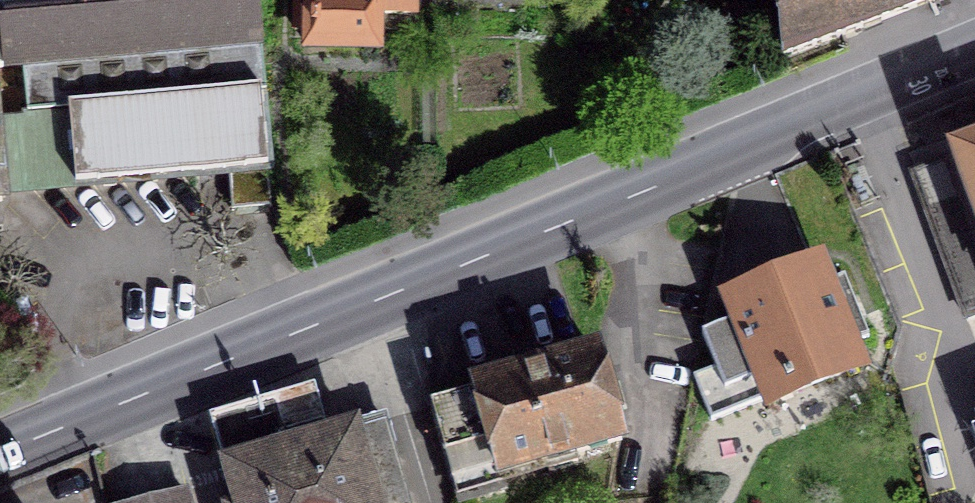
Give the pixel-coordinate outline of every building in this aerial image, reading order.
[(271,207),(256,0),(0,0),(0,191),(228,171),(232,211),(271,207)] [(295,30),(308,30),(307,47),(378,48),(378,13),(411,14),(412,0),(295,0),(295,30)] [(783,57),(932,0),(776,0),(783,57)] [(974,314),(974,146),(952,154),(954,158),(913,174),(966,318),(974,314)] [(702,334),(716,368),(694,377),(711,420),(858,365),(850,345),(869,338),(845,277),(826,285),(819,268),(732,302),(739,319),(702,334)] [(574,452),(621,439),(598,356),(430,405),(457,498),(504,485),(500,474),(546,461),(549,473),(578,464),(574,452)] [(384,419),(357,426),(330,434),(315,377),(239,400),(252,458),(226,465),(236,502),(408,502),(384,419)] [(185,492),(141,502),(188,502),(185,492)]
